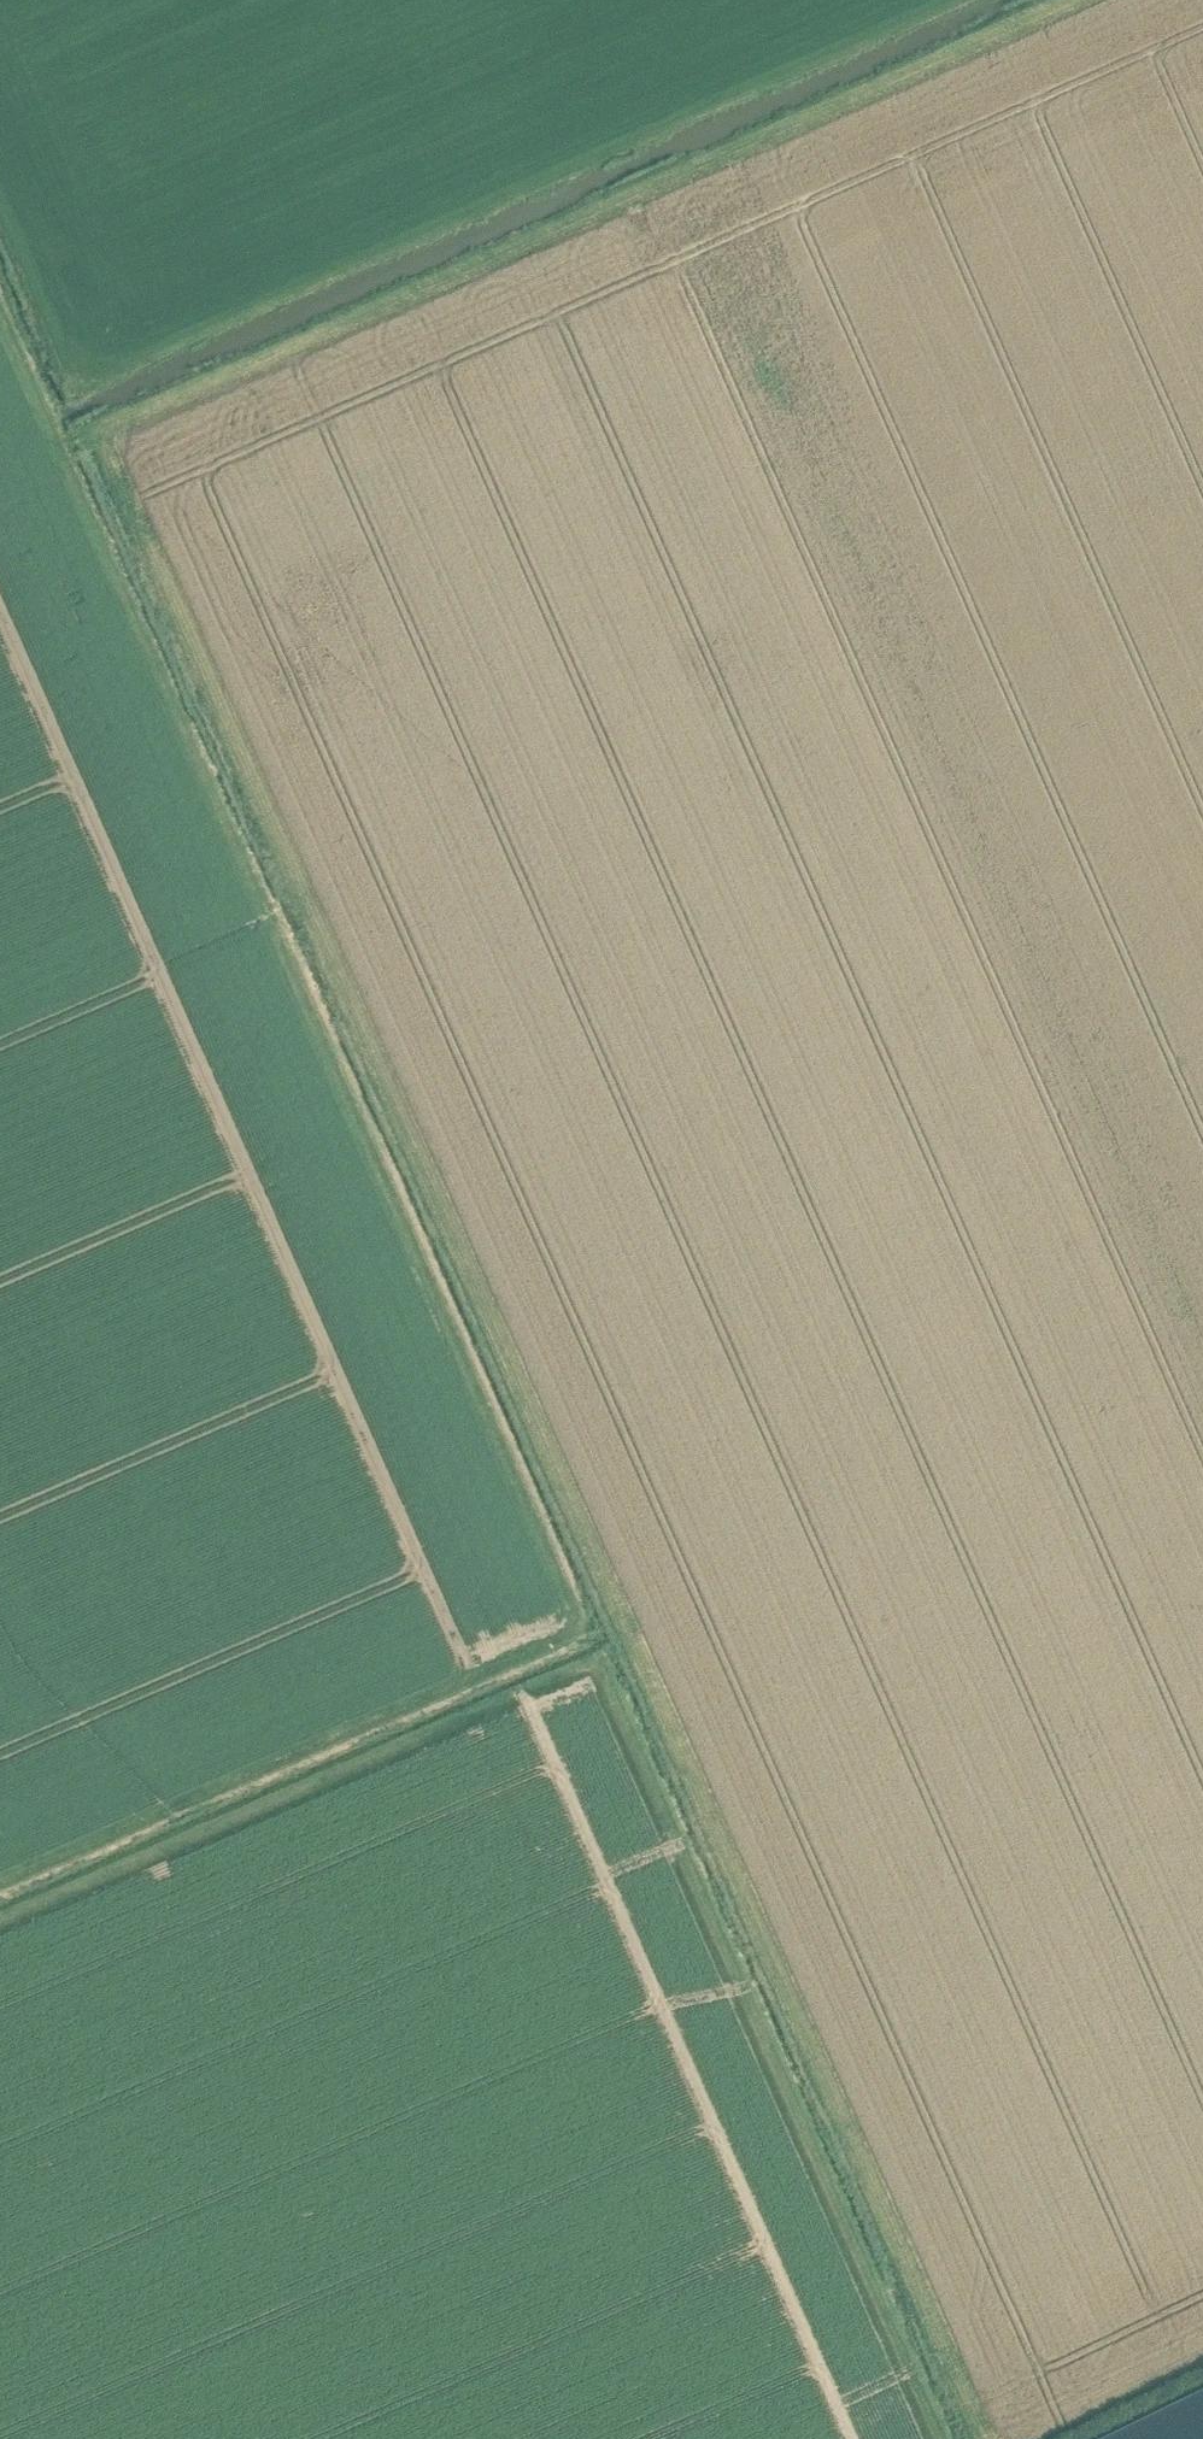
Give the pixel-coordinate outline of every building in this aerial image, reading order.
[(1101,2438),(1202,2438),(1202,2389),(1101,2438)]
